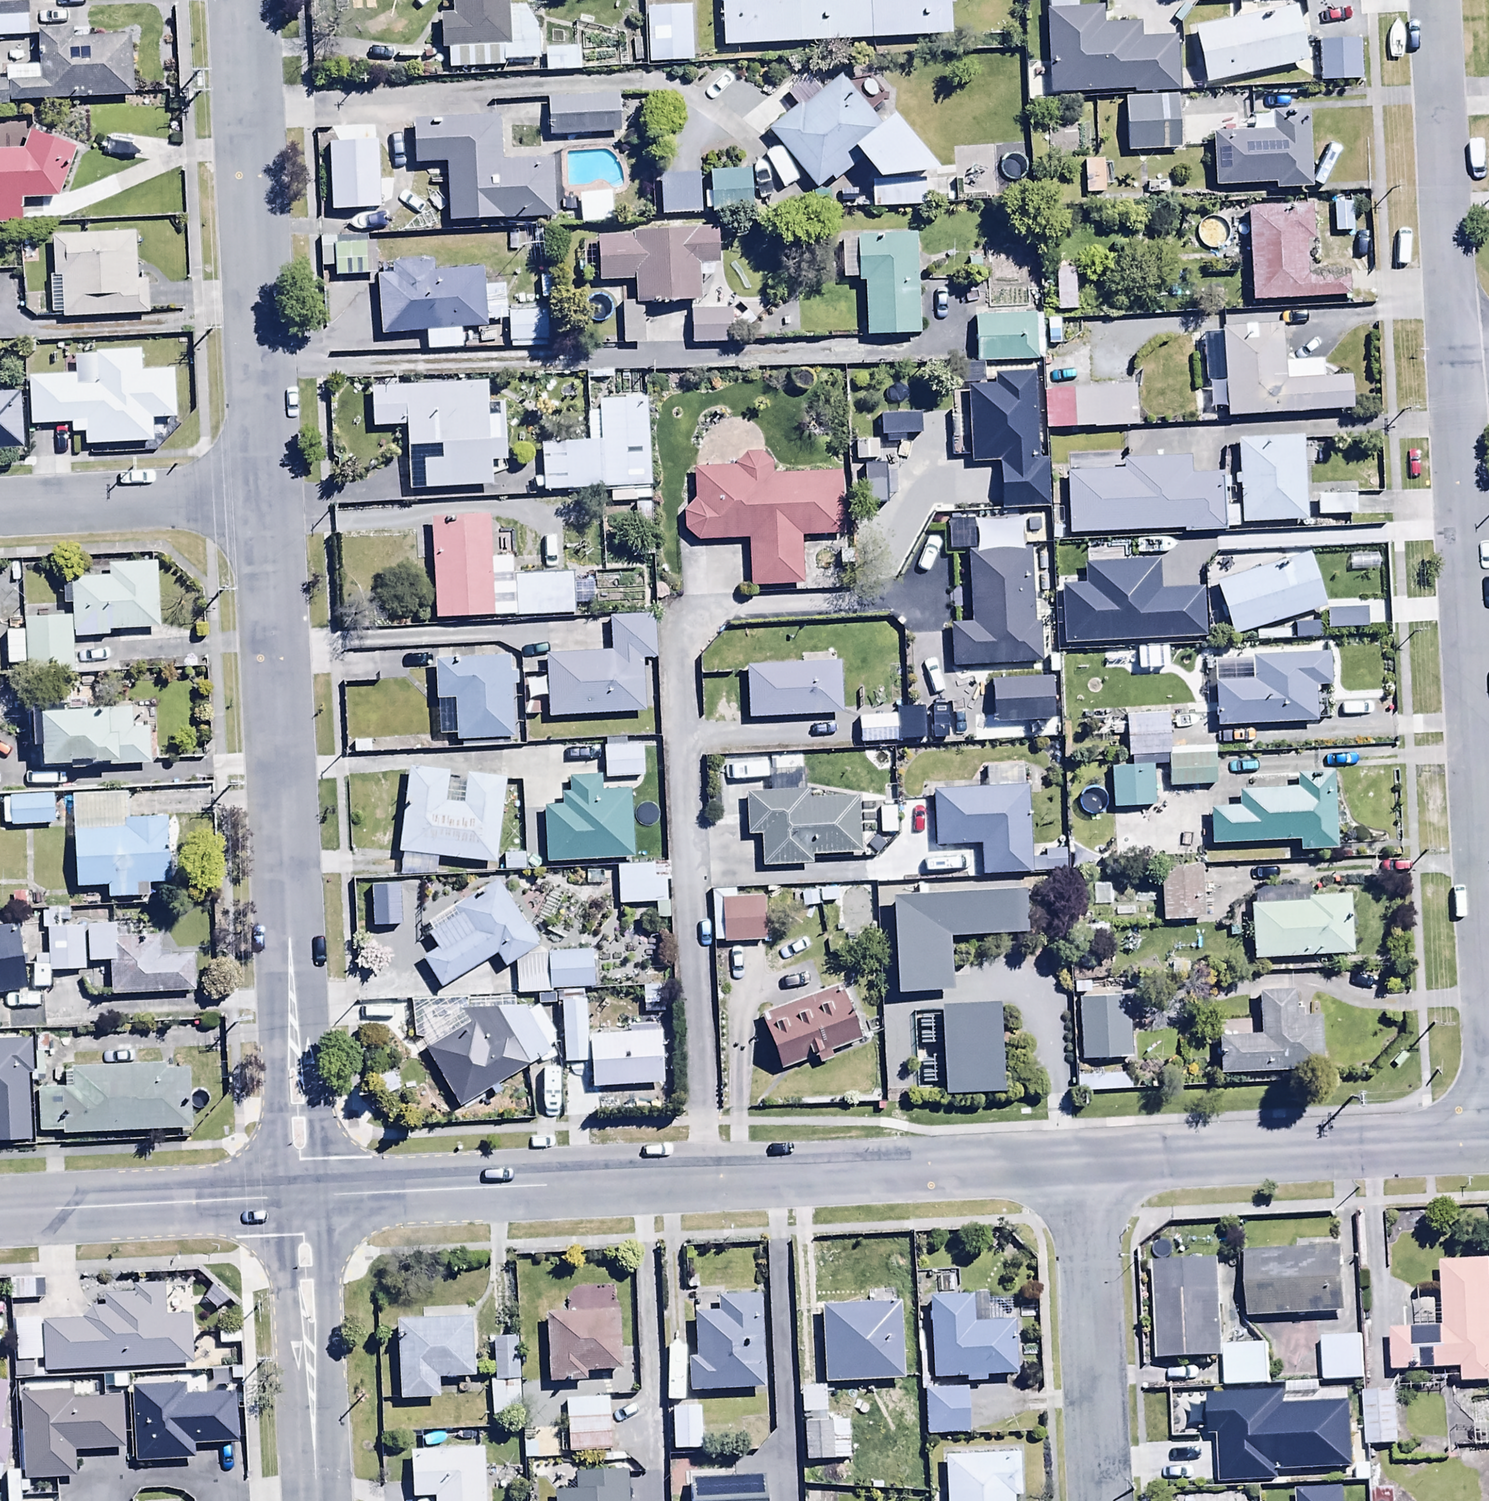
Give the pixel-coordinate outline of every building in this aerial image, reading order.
[(27,39),(28,0),(0,0),(0,39),(27,39)] [(454,18),(440,18),(440,52),(448,52),(448,71),(505,70),(505,63),(539,62),(538,28),(535,28),(534,6),(509,7),(508,0),(454,0),(454,18)] [(692,0),(647,0),(649,45),(694,43),(692,0)] [(725,49),(951,40),(950,0),(723,0),(725,49)] [(1046,13),(1050,95),(1133,92),(1133,96),(1178,94),(1176,39),(1140,41),(1140,26),(1103,28),(1103,11),(1046,13)] [(1308,68),(1297,12),(1194,32),(1205,88),(1308,68)] [(543,27),(544,54),(584,53),(583,26),(543,27)] [(136,98),(132,37),(88,40),(87,30),(38,33),(40,69),(5,72),(6,84),(0,84),(0,106),(136,98)] [(1360,43),(1317,44),(1318,85),(1361,84),(1360,43)] [(550,118),(621,113),(618,75),(548,80),(550,118)] [(846,156),(881,131),(840,80),(821,95),(809,79),(787,96),(798,108),(768,133),(816,191),(830,180),(834,184),(855,166),(846,156)] [(1180,99),(1125,101),(1127,154),(1182,153),(1180,99)] [(1213,135),(1214,188),(1275,187),(1275,194),(1310,193),(1308,99),(1254,100),(1254,134),(1213,135)] [(939,172),(898,119),(856,152),(881,184),(939,172)] [(448,167),(449,224),(556,222),(555,164),(502,165),(501,122),(414,123),(415,167),(448,167)] [(22,227),(22,202),(57,201),(77,151),(31,135),(25,153),(0,155),(0,228),(22,227)] [(1105,162),(1083,163),(1085,197),(1106,196),(1105,162)] [(751,171),(710,173),(712,218),(753,216),(751,171)] [(700,217),(699,178),(661,179),(662,218),(700,217)] [(926,184),(872,187),(873,212),(928,209),(926,184)] [(612,196),(580,198),(581,227),(608,226),(608,215),(613,215),(612,196)] [(1315,207),(1248,209),(1253,306),(1345,300),(1344,274),(1307,276),(1306,260),(1318,260),(1315,207)] [(599,285),(634,283),(636,308),(701,303),(698,267),(718,266),(716,232),(596,240),(599,285)] [(866,341),(920,339),(916,232),(855,234),(855,242),(840,243),(841,282),(859,281),(859,285),(864,285),(866,341)] [(381,338),(487,332),(487,323),(506,322),(504,287),(486,288),(485,270),(434,273),(434,261),(392,264),(393,278),(378,279),(381,338)] [(1057,266),(1057,313),(1075,313),(1075,266),(1057,266)] [(634,305),(621,305),(621,347),(645,347),(644,310),(634,310),(634,305)] [(733,312),(690,314),(691,347),(734,345),(733,312)] [(547,313),(508,314),(509,351),(548,350),(547,313)] [(1043,315),(973,317),(975,365),(1045,363),(1043,315)] [(1224,384),(1226,420),(1353,413),(1351,380),(1323,381),(1322,364),(1286,366),(1284,325),(1223,329),(1223,334),(1202,335),(1205,385),(1224,384)] [(85,435),(85,447),(153,445),(153,422),(176,422),(175,373),(142,374),(141,353),(96,355),(97,386),(77,387),(76,378),(29,379),(31,428),(72,427),(72,436),(85,435)] [(406,430),(408,491),(494,488),(493,465),(507,465),(505,406),(488,407),(487,385),(403,388),(402,378),(384,379),(384,390),(373,391),(374,431),(406,430)] [(1049,391),(1049,432),(1139,430),(1138,389),(1049,391)] [(24,454),(22,396),(0,396),(0,455),(24,454)] [(600,443),(541,446),(543,496),(651,492),(647,402),(599,404),(600,443)] [(1235,490),(1241,490),(1241,527),(1308,526),(1306,439),(1239,440),(1240,477),(1234,477),(1235,490)] [(697,544),(748,541),(750,589),(803,586),(800,541),(844,538),(840,475),(773,478),(772,467),(763,457),(747,457),(736,470),(694,471),(695,502),(684,515),(684,533),(697,544)] [(1069,473),(1070,536),(1222,532),(1220,477),(1191,478),(1191,460),(1124,462),(1124,472),(1069,473)] [(490,519),(430,522),(436,622),(574,614),(572,574),(512,577),(512,559),(492,560),(490,519)] [(947,626),(949,669),(1041,665),(1036,550),(1022,550),(1021,522),(978,524),(979,552),(968,552),(971,625),(947,626)] [(1193,537),(1149,539),(1151,577),(1189,575),(1188,569),(1218,568),(1216,543),(1193,544),(1193,537)] [(1217,582),(1233,638),(1327,610),(1310,555),(1284,563),(1282,555),(1255,563),(1257,571),(1217,582)] [(72,619),(74,641),(108,640),(108,633),(159,632),(157,566),(108,567),(109,580),(71,581),(72,619)] [(74,641),(72,619),(25,621),(27,678),(75,676),(74,641)] [(610,621),(612,654),(545,658),(548,722),(644,716),(642,663),(655,663),(653,619),(610,621)] [(1215,687),(1215,729),(1318,727),(1318,689),(1331,689),(1330,657),(1253,659),(1253,663),(1205,664),(1205,687),(1215,687)] [(511,661),(435,661),(435,704),(456,704),(456,743),(513,743),(512,688),(518,688),(518,675),(511,675),(511,661)] [(745,669),(749,719),(842,716),(840,665),(745,669)] [(1056,682),(990,682),(990,725),(1056,725),(1056,682)] [(1192,697),(1151,699),(1152,716),(1193,715),(1192,697)] [(133,710),(63,711),(63,716),(43,716),(44,770),(74,770),(74,765),(94,764),(95,767),(110,766),(110,769),(151,768),(150,729),(133,730),(133,710)] [(858,719),(860,745),(898,743),(898,718),(858,719)] [(1128,740),(1128,719),(1093,720),(1093,740),(1128,740)] [(1128,719),(1128,740),(1128,760),(1133,760),(1133,768),(1167,768),(1167,719),(1128,719)] [(604,748),(605,781),(643,780),(642,746),(604,748)] [(1216,756),(1168,758),(1169,789),(1217,787),(1216,756)] [(987,789),(931,792),(935,851),(981,848),(983,879),(1034,876),(1029,789),(1024,789),(1023,766),(986,769),(987,789)] [(506,781),(466,776),(463,809),(444,806),(448,773),(409,769),(399,855),(495,866),(506,781)] [(1153,770),(1112,771),(1113,811),(1154,810),(1153,770)] [(812,857),(860,854),(859,801),(809,802),(809,793),(804,794),(803,773),(770,774),(771,795),(747,795),(748,839),(761,838),(762,870),(812,869),(812,857)] [(1211,810),(1212,848),(1300,844),(1300,855),(1337,854),(1334,777),(1297,778),(1298,792),(1238,795),(1238,809),(1211,810)] [(545,809),(547,866),(633,863),(630,795),(600,796),(599,779),(570,780),(571,794),(561,795),(562,808),(545,809)] [(54,827),(53,797),(3,800),(4,830),(54,827)] [(75,800),(77,889),(108,888),(108,900),(149,900),(149,885),(171,885),(169,820),(123,821),(122,800),(75,800)] [(879,809),(879,837),(898,837),(898,809),(879,809)] [(617,867),(618,906),(667,905),(666,881),(656,882),(656,866),(617,867)] [(1199,868),(1160,870),(1162,924),(1202,922),(1199,868)] [(424,959),(440,988),(497,957),(505,971),(516,965),(516,997),(554,997),(554,991),(592,990),(592,955),(532,956),(538,953),(500,885),(454,911),(458,919),(429,935),(438,951),(424,959)] [(1027,891),(891,896),(894,992),(955,990),(953,933),(1028,930),(1027,891)] [(764,944),(764,900),(736,900),(736,895),(711,895),(711,944),(764,944)] [(1249,908),(1253,962),(1353,959),(1351,897),(1307,898),(1308,905),(1249,908)] [(0,930),(0,996),(30,992),(22,927),(0,930)] [(110,965),(111,997),(196,995),(195,958),(161,959),(160,937),(117,938),(117,928),(89,928),(90,965),(110,965)] [(83,929),(48,930),(49,973),(84,972),(83,929)] [(670,969),(644,969),(644,986),(670,986),(670,969)] [(842,991),(762,1018),(781,1073),(819,1060),(820,1065),(833,1061),(830,1053),(860,1042),(842,991)] [(1218,1040),(1219,1077),(1321,1072),(1319,1019),(1297,1020),(1296,994),(1260,995),(1262,1038),(1218,1040)] [(1079,1001),(1080,1061),(1130,1059),(1129,1000),(1079,1001)] [(1003,1088),(999,1001),(944,1003),(947,1090),(996,1089),(1003,1088)] [(584,1003),(562,1004),(564,1066),(586,1065),(584,1003)] [(391,1005),(391,1031),(439,1031),(439,1005),(391,1005)] [(462,1013),(469,1025),(425,1051),(460,1109),(522,1072),(534,1091),(563,1074),(547,1046),(556,1040),(538,1010),(527,1014),(525,1010),(462,1013)] [(590,1037),(592,1089),(663,1087),(661,1035),(590,1037)] [(31,1144),(29,1078),(34,1078),(33,1041),(0,1042),(0,1145),(31,1144)] [(164,1072),(163,1067),(72,1070),(72,1074),(66,1074),(66,1089),(38,1090),(40,1134),(63,1134),(63,1137),(191,1133),(189,1071),(164,1072)] [(1341,1252),(1243,1256),(1246,1322),(1344,1317),(1341,1252)] [(1442,1266),(1445,1332),(1391,1334),(1393,1377),(1463,1373),(1463,1387),(1488,1386),(1488,1264),(1442,1266)] [(1223,1361),(1219,1265),(1153,1268),(1157,1364),(1223,1361)] [(44,1366),(44,1375),(192,1368),(190,1321),(167,1322),(166,1286),(134,1287),(134,1296),(105,1297),(106,1308),(87,1309),(88,1323),(15,1326),(17,1367),(44,1366)] [(868,1308),(822,1310),(825,1388),(904,1385),(901,1309),(889,1309),(888,1297),(868,1298),(868,1308)] [(765,1393),(761,1299),(718,1301),(719,1316),(695,1318),(697,1362),(688,1363),(690,1397),(765,1393)] [(973,1300),(928,1302),(931,1382),(964,1381),(965,1387),(986,1386),(986,1380),(1016,1379),(1014,1326),(974,1327),(973,1300)] [(620,1315),(547,1318),(550,1386),(587,1385),(586,1377),(633,1375),(632,1351),(621,1351),(620,1315)] [(471,1320),(396,1323),(400,1404),(440,1402),(439,1383),(474,1382),(471,1320)] [(1363,1340),(1322,1341),(1323,1384),(1364,1383),(1363,1340)] [(521,1419),(518,1341),(493,1342),(494,1383),(490,1384),(491,1420),(521,1419)] [(1267,1349),(1225,1350),(1226,1390),(1269,1389),(1267,1349)] [(68,1383),(20,1385),(24,1482),(76,1480),(75,1455),(123,1453),(120,1402),(74,1404),(74,1395),(68,1396),(68,1383)] [(1,1486),(9,1436),(1,1435),(9,1387),(0,1386),(0,1486),(1,1486)] [(195,1464),(195,1449),(238,1448),(237,1398),(186,1399),(186,1388),(128,1389),(130,1465),(195,1464)] [(824,1390),(801,1391),(804,1465),(850,1463),(848,1414),(825,1415),(824,1390)] [(968,1438),(966,1393),(926,1394),(927,1439),(968,1438)] [(1396,1393),(1362,1395),(1365,1450),(1399,1448),(1396,1393)] [(609,1400),(565,1402),(568,1455),(613,1453),(609,1400)] [(703,1410),(672,1411),(673,1456),(704,1455),(703,1410)] [(483,1454),(412,1455),(413,1500),(484,1500),(483,1454)] [(943,1459),(945,1500),(1023,1500),(1022,1456),(943,1459)] [(5,1475),(7,1500),(20,1500),(19,1474),(5,1475)] [(627,1476),(576,1478),(577,1497),(555,1498),(555,1500),(628,1500),(627,1476)] [(766,1481),(691,1483),(692,1500),(766,1500),(766,1481)] [(1372,1493),(1372,1500),(1397,1500),(1396,1492),(1372,1493)]
